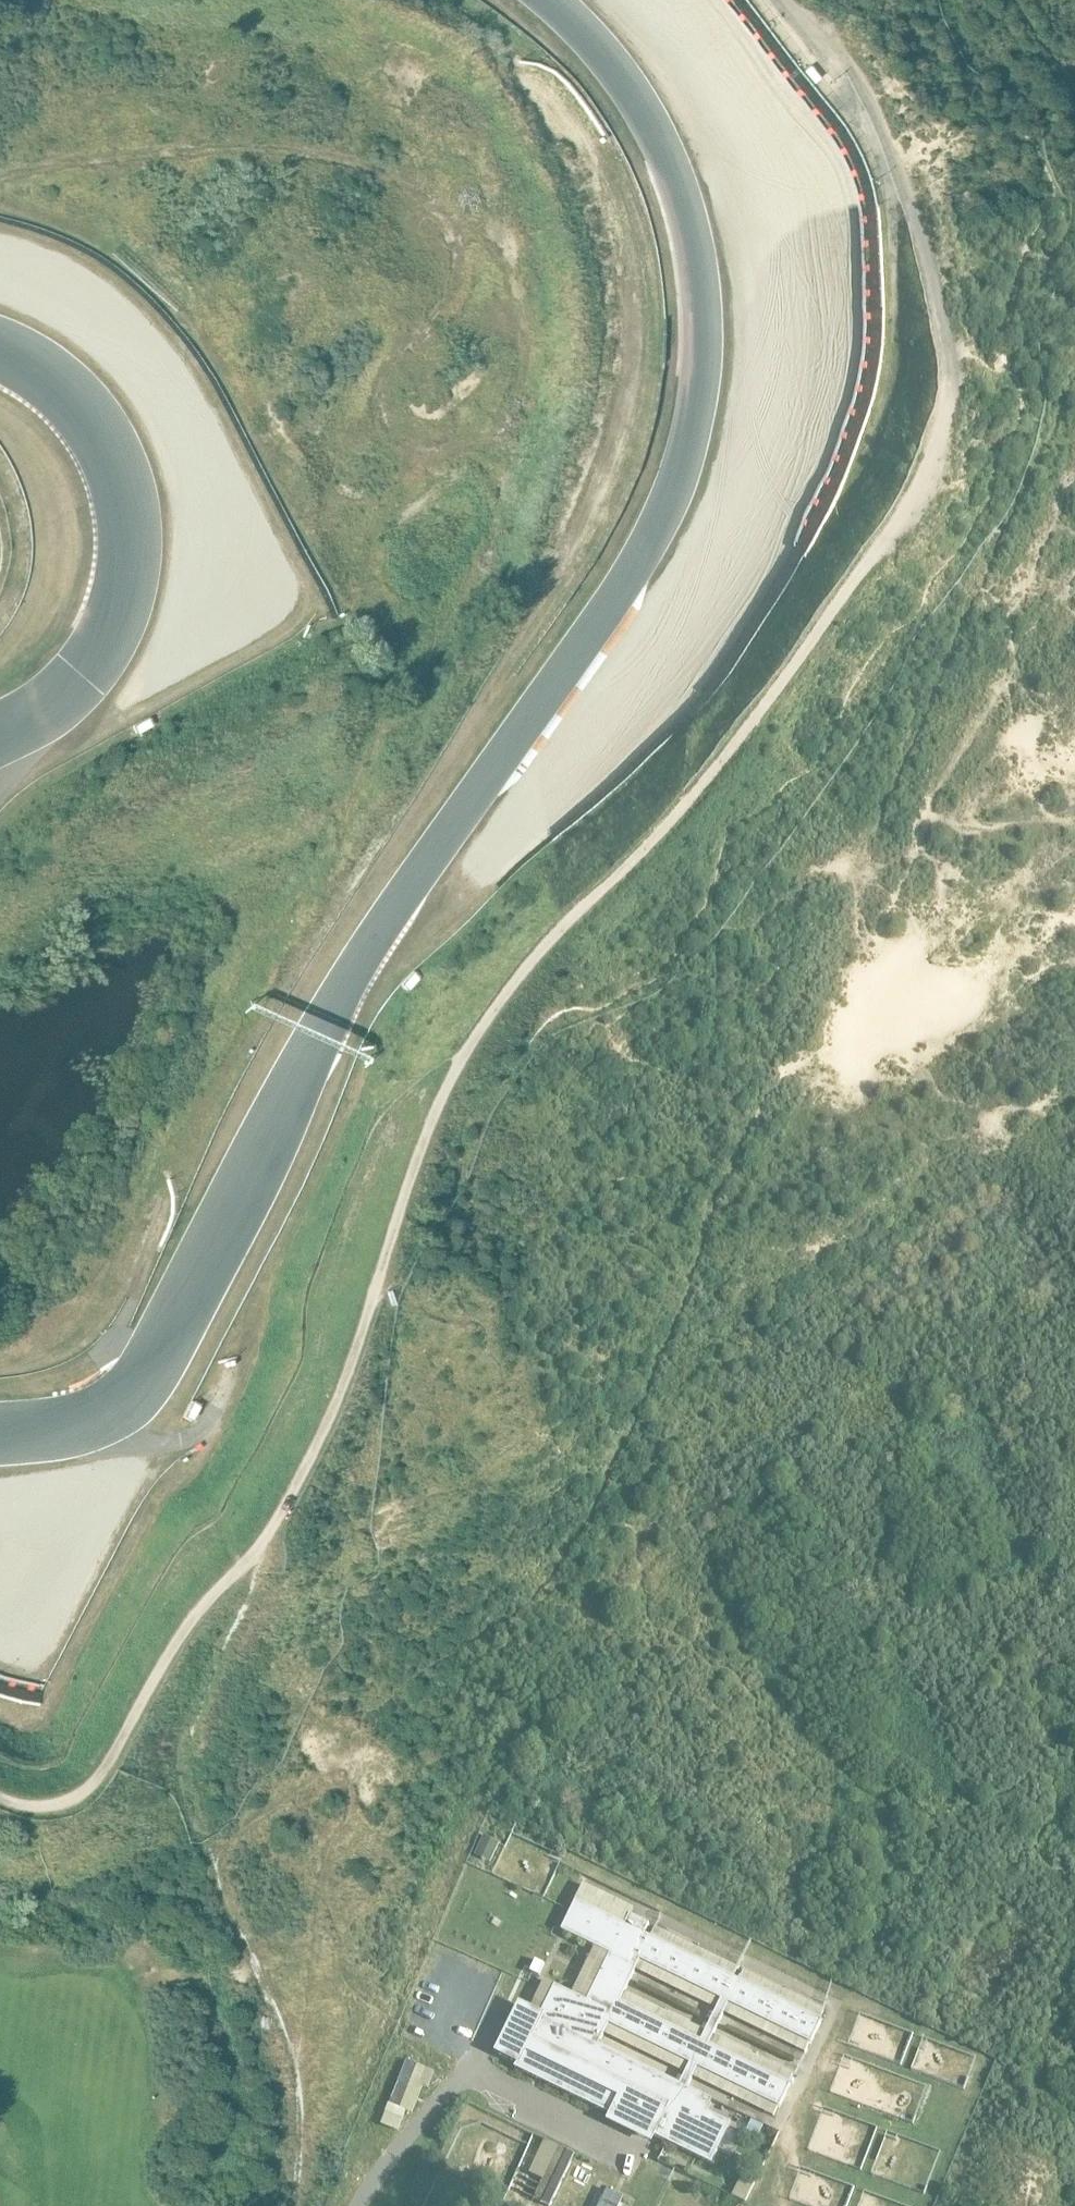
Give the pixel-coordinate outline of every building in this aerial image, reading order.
[(804,55),(794,63),(802,74),(812,66),(804,55)] [(200,1417),(187,1410),(180,1421),(193,1429),(200,1417)] [(474,1856),(490,1864),(499,1844),(483,1836),(474,1856)] [(583,1885),(575,1900),(625,1924),(629,1915),(631,1915),(633,1909),(583,1885)] [(594,1947),(610,1954),(587,2001),(572,1994),(554,1985),(541,2013),(516,2063),(514,2068),(609,2114),(655,2137),(674,2096),(706,2111),(712,2100),(687,2088),(692,2077),(697,2067),(778,2106),(779,2107),(790,2084),(789,2084),(708,2044),(713,2035),(724,2013),(728,2003),(809,2043),(810,2043),(821,2021),(821,2020),(820,2020),(738,1980),(733,1977),(650,1937),(644,1934),(649,1924),(631,1915),(629,1915),(625,1924),(575,1900),(561,1930),(594,1947)] [(650,1937),(733,1977),(738,1968),(654,1927),(650,1937)] [(610,1954),(594,1947),(572,1994),(587,2001),(610,1954)] [(640,1960),(635,1970),(716,2009),(721,2000),(640,1960)] [(738,1980),(820,2020),(825,2010),(743,1971),(738,1980)] [(705,2031),(624,1992),(620,2001),(701,2041),(705,2031)] [(516,2063),(541,2013),(519,2003),(495,2053),(516,2063)] [(809,2043),(728,2003),(724,2013),(805,2053),(809,2043)] [(608,2024),(604,2034),(685,2073),(689,2064),(608,2024)] [(708,2044),(789,2084),(794,2074),(713,2035),(708,2044)] [(406,2062),(381,2126),(398,2133),(407,2111),(413,2113),(423,2086),(429,2088),(435,2073),(406,2062)] [(697,2067),(692,2077),(773,2116),(778,2106),(697,2067)] [(674,2096),(655,2137),(711,2164),(731,2123),(706,2111),(674,2096)] [(529,2173),(543,2180),(533,2199),(547,2205),(550,2205),(575,2155),(558,2147),(544,2141),(529,2173)] [(624,2197),(608,2189),(599,2205),(620,2205),(624,2197)]
